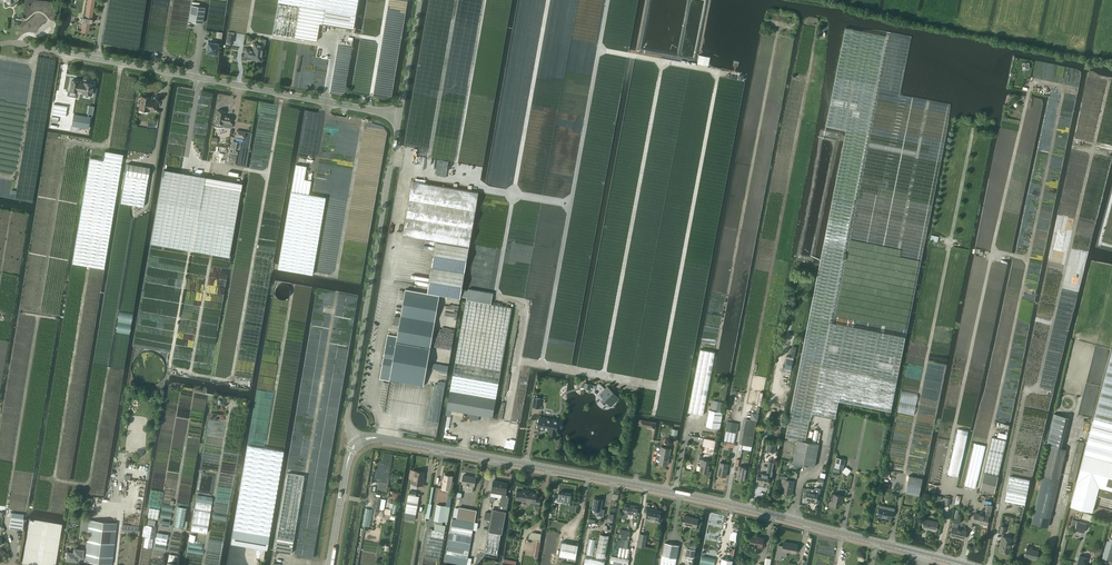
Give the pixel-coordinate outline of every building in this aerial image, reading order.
[(93,18),(92,18),(94,0),(88,0),(86,17),(83,17),(82,21),(83,21),(82,31),(88,32),(90,22),(92,23),(93,18)] [(278,2),(299,5),(355,14),(358,0),(278,0),(278,2)] [(189,20),(202,22),(205,7),(191,5),(189,20)] [(319,23),(322,24),(353,29),(355,14),(299,5),(294,37),(316,41),(319,23)] [(886,36),(845,28),(826,126),(846,130),(786,437),(797,440),(805,441),(809,420),(810,421),(812,413),(835,417),(838,400),(841,401),(856,327),(830,322),(853,206),(886,36)] [(215,53),(217,54),(218,44),(208,42),(207,52),(211,53),(211,54),(215,55),(215,53)] [(244,53),(245,53),(245,56),(255,58),(255,60),(261,61),(263,44),(253,43),(252,50),(246,49),(245,51),(244,53)] [(708,65),(710,57),(699,54),(697,63),(708,65)] [(76,92),(77,90),(83,91),(82,93),(91,95),(94,84),(92,84),(92,82),(89,82),(89,83),(84,82),(84,84),(78,83),(79,81),(71,80),(69,91),(76,92)] [(149,101),(150,98),(141,96),(139,109),(148,111),(148,109),(156,110),(157,103),(149,101)] [(54,104),(52,115),(65,117),(67,106),(54,104)] [(217,110),(214,126),(222,127),(223,122),(230,124),(232,116),(226,115),(226,116),(224,115),(225,111),(223,111),(222,110),(219,110),(217,110)] [(74,114),(72,125),(88,128),(90,117),(74,114)] [(245,131),(237,130),(235,136),(244,138),(245,131)] [(82,204),(73,263),(87,265),(90,266),(103,268),(104,268),(121,163),(122,157),(123,154),(122,154),(109,151),(105,151),(103,160),(91,158),(90,157),(82,204)] [(127,164),(125,174),(148,178),(150,167),(127,164)] [(205,177),(164,170),(151,243),(229,257),(234,226),(241,190),(204,184),(205,177)] [(148,178),(125,174),(121,203),(143,206),(148,178)] [(205,177),(204,184),(241,190),(242,183),(205,177)] [(293,177),(291,191),(309,194),(311,180),(293,177)] [(394,281),(428,287),(427,293),(439,295),(450,297),(460,298),(461,296),(462,289),(479,193),(413,181),(404,234),(418,237),(436,240),(428,287),(409,284),(394,281)] [(312,275),(325,197),(309,194),(291,191),(278,269),(312,275)] [(275,291),(275,292),(275,293),(275,294),(276,295),(277,296),(277,297),(278,297),(278,298),(279,298),(280,298),(280,299),(282,299),(283,299),(284,299),(285,299),(286,299),(286,298),(287,298),(288,297),(289,296),(290,295),(290,294),(290,293),(290,292),(290,291),(290,290),(290,289),(290,288),(289,287),(288,286),(287,285),(286,284),(285,284),(284,284),(283,284),(282,284),(281,284),(280,284),(279,284),(278,285),(277,286),(276,287),(276,288),(275,288),(275,289),(275,290),(275,291)] [(450,391),(446,409),(447,409),(449,409),(474,414),(473,419),(478,420),(479,415),(479,414),(492,417),(496,399),(512,307),(491,304),(493,293),(468,288),(468,290),(466,290),(462,289),(461,296),(466,297),(467,297),(467,299),(466,299),(450,391)] [(387,334),(380,379),(389,380),(390,379),(424,385),(439,295),(427,293),(405,289),(397,336),(387,334)] [(856,327),(841,401),(891,411),(906,337),(856,327)] [(715,352),(700,349),(688,412),(703,415),(715,352)] [(1084,455),(1111,462),(1111,349),(1084,455)] [(603,399),(602,400),(605,403),(607,402),(608,402),(609,401),(612,404),(618,398),(613,394),(615,392),(613,390),(612,392),(608,388),(606,390),(605,390),(604,391),(607,394),(603,397),(604,398),(603,399)] [(534,397),(532,406),(539,408),(541,398),(534,397)] [(713,402),(711,409),(717,410),(716,411),(721,412),(722,404),(713,402)] [(706,426),(720,429),(723,412),(721,412),(716,411),(710,410),(706,426)] [(758,414),(751,412),(750,419),(757,421),(758,414)] [(1047,527),(1066,449),(1061,448),(1069,417),(1054,414),(1049,436),(1047,444),(1050,445),(1031,523),(1047,527)] [(539,417),(537,428),(544,429),(544,428),(549,429),(550,430),(549,431),(549,433),(555,434),(556,431),(557,431),(557,427),(560,428),(561,428),(563,420),(558,419),(558,420),(539,417)] [(752,446),(754,436),(756,421),(746,419),(743,434),(741,444),(752,446)] [(639,420),(638,425),(655,428),(656,422),(639,420)] [(737,433),(739,424),(727,422),(725,431),(726,431),(724,441),(734,443),(736,433),(737,433)] [(776,425),(773,444),(777,444),(778,439),(779,439),(782,422),(780,422),(779,425),(776,425)] [(704,438),(703,445),(715,447),(716,440),(704,438)] [(980,489),(994,492),(998,476),(1006,441),(992,438),(984,472),(980,489)] [(793,462),(795,462),(794,468),(799,469),(800,463),(814,466),(819,444),(805,441),(797,440),(793,462)] [(1068,480),(1074,482),(1081,453),(1084,442),(1077,440),(1075,451),(1068,480)] [(975,443),(969,469),(965,485),(976,488),(980,472),(979,472),(985,445),(975,443)] [(232,532),(231,543),(246,546),(265,549),(267,549),(269,535),(284,451),(267,448),(264,447),(248,444),(233,529),(232,532)] [(657,450),(655,461),(658,461),(658,463),(668,464),(671,448),(661,447),(660,451),(657,450)] [(1084,455),(1070,506),(1092,512),(1097,495),(1111,499),(1111,462),(1084,455)] [(834,467),(843,469),(845,459),(836,458),(834,467)] [(701,463),(700,471),(709,473),(711,461),(701,459),(701,463)] [(717,475),(726,476),(728,464),(720,462),(717,475)] [(763,486),(764,481),(770,483),(771,478),(773,472),(772,472),(774,463),(769,462),(766,474),(761,473),(761,476),(757,475),(756,481),(759,482),(759,485),(763,486)] [(737,478),(745,480),(747,468),(739,466),(737,478)] [(851,470),(846,467),(842,472),(847,476),(851,470)] [(411,470),(410,478),(412,479),(411,483),(423,485),(423,482),(423,481),(424,472),(414,470),(411,470)] [(277,536),(274,550),(291,553),(293,539),(304,476),(287,473),(277,536)] [(452,476),(445,475),(442,488),(450,490),(452,476)] [(462,483),(474,485),(476,477),(463,475),(462,483)] [(794,481),(787,480),(788,477),(781,475),(780,482),(783,483),(781,491),(791,493),(794,481)] [(922,478),(908,475),(905,493),(919,495),(922,478)] [(1029,480),(1010,476),(1004,500),(1024,505),(1029,480)] [(491,492),(505,495),(508,483),(493,480),(491,492)] [(882,483),(877,506),(879,507),(880,507),(881,505),(884,490),(889,491),(890,484),(882,483)] [(428,503),(424,521),(425,521),(426,518),(429,518),(431,504),(434,487),(431,486),(428,503)] [(816,501),(818,492),(819,493),(820,488),(816,487),(815,487),(814,488),(814,489),(807,488),(807,490),(805,499),(816,501)] [(520,500),(520,499),(531,501),(530,502),(539,504),(541,497),(536,497),(537,493),(522,490),(521,493),(517,492),(516,499),(520,500)] [(557,499),(570,502),(571,494),(559,492),(557,499)] [(829,500),(830,500),(829,504),(839,506),(841,499),(843,500),(844,495),(834,493),(833,494),(831,494),(829,500)] [(373,508),(379,509),(381,498),(375,497),(373,508)] [(594,498),(592,509),(596,510),(597,511),(596,515),(603,516),(605,509),(601,509),(602,500),(594,498)] [(407,500),(406,506),(417,508),(418,502),(407,500)] [(622,512),(623,512),(622,517),(627,518),(627,513),(637,515),(638,506),(624,503),(622,512)] [(437,504),(434,520),(443,521),(447,522),(448,522),(450,507),(446,506),(437,504)] [(973,521),(986,524),(988,516),(990,517),(993,505),(988,504),(985,515),(974,512),(973,521)] [(879,507),(877,516),(878,516),(878,517),(882,518),(882,517),(885,517),(891,519),(891,518),(891,517),(892,512),(893,513),(894,508),(881,505),(880,507),(879,507)] [(147,517),(158,519),(160,509),(149,507),(147,517)] [(455,507),(453,516),(457,517),(457,518),(475,522),(477,510),(459,507),(459,508),(455,507)] [(493,508),(489,530),(501,533),(502,533),(506,511),(499,509),(493,508)] [(648,508),(646,518),(659,520),(661,511),(653,510),(653,509),(648,508)] [(684,515),(682,524),(696,527),(698,518),(684,515)] [(10,517),(9,528),(22,530),(24,519),(10,517)] [(445,560),(466,564),(474,522),(453,518),(445,560)] [(922,527),(936,530),(938,521),(924,518),(922,527)] [(950,535),(964,538),(966,530),(957,528),(958,523),(959,523),(960,519),(953,518),(952,522),(953,522),(950,535)] [(1074,530),(1084,532),(1086,523),(1072,519),(1070,528),(1074,529),(1074,530)] [(111,563),(112,563),(116,523),(89,520),(85,551),(82,551),(83,548),(74,547),(73,552),(67,551),(66,559),(78,560),(78,557),(84,558),(84,560),(111,563)] [(440,560),(445,525),(435,524),(434,530),(428,529),(424,557),(440,560)] [(144,546),(151,547),(153,537),(154,538),(156,527),(147,525),(145,536),(146,536),(144,546)] [(618,557),(611,556),(610,563),(612,563),(611,564),(628,564),(629,559),(628,559),(628,558),(630,549),(627,548),(630,531),(620,529),(619,537),(621,538),(618,557)] [(489,530),(485,552),(497,554),(501,533),(489,530)] [(529,538),(540,540),(541,533),(533,532),(529,535),(529,538)] [(645,548),(647,534),(640,533),(637,546),(645,548)] [(596,556),(605,558),(609,536),(600,534),(596,556)] [(751,535),(749,544),(757,545),(756,550),(760,550),(761,546),(762,546),(763,537),(751,535)] [(999,550),(1008,552),(1011,538),(1003,536),(999,550)] [(1102,557),(1111,559),(1111,555),(1111,538),(1109,537),(1109,540),(1107,540),(1102,557)] [(589,539),(586,554),(593,556),(596,540),(589,539)] [(562,542),(559,556),(576,559),(578,545),(562,542)] [(661,564),(675,564),(679,545),(665,542),(661,564)] [(779,545),(776,559),(781,560),(781,555),(786,556),(787,551),(796,553),(797,544),(784,542),(783,546),(779,545)] [(1024,556),(1028,558),(1029,557),(1036,558),(1038,550),(1031,549),(1032,546),(1027,545),(1024,556)] [(1081,564),(1080,564),(1089,564),(1086,564),(1088,558),(1080,555),(1077,563),(1081,564)] [(605,561),(585,557),(584,564),(604,564),(605,561)]
